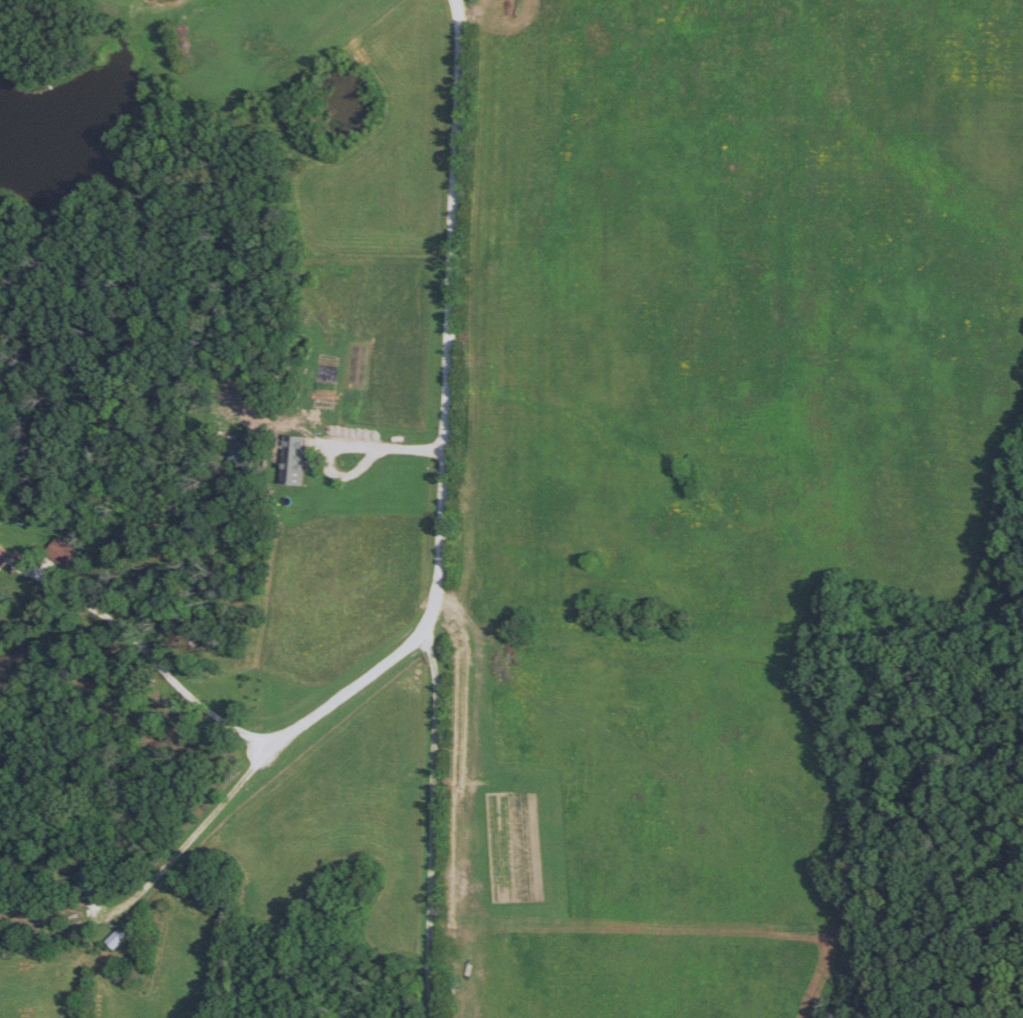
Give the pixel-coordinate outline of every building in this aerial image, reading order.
[(306,486),(307,438),(291,438),(290,486),(306,486)] [(11,557),(0,545),(0,568),(11,557)] [(112,953),(128,939),(119,929),(103,943),(112,953)]
